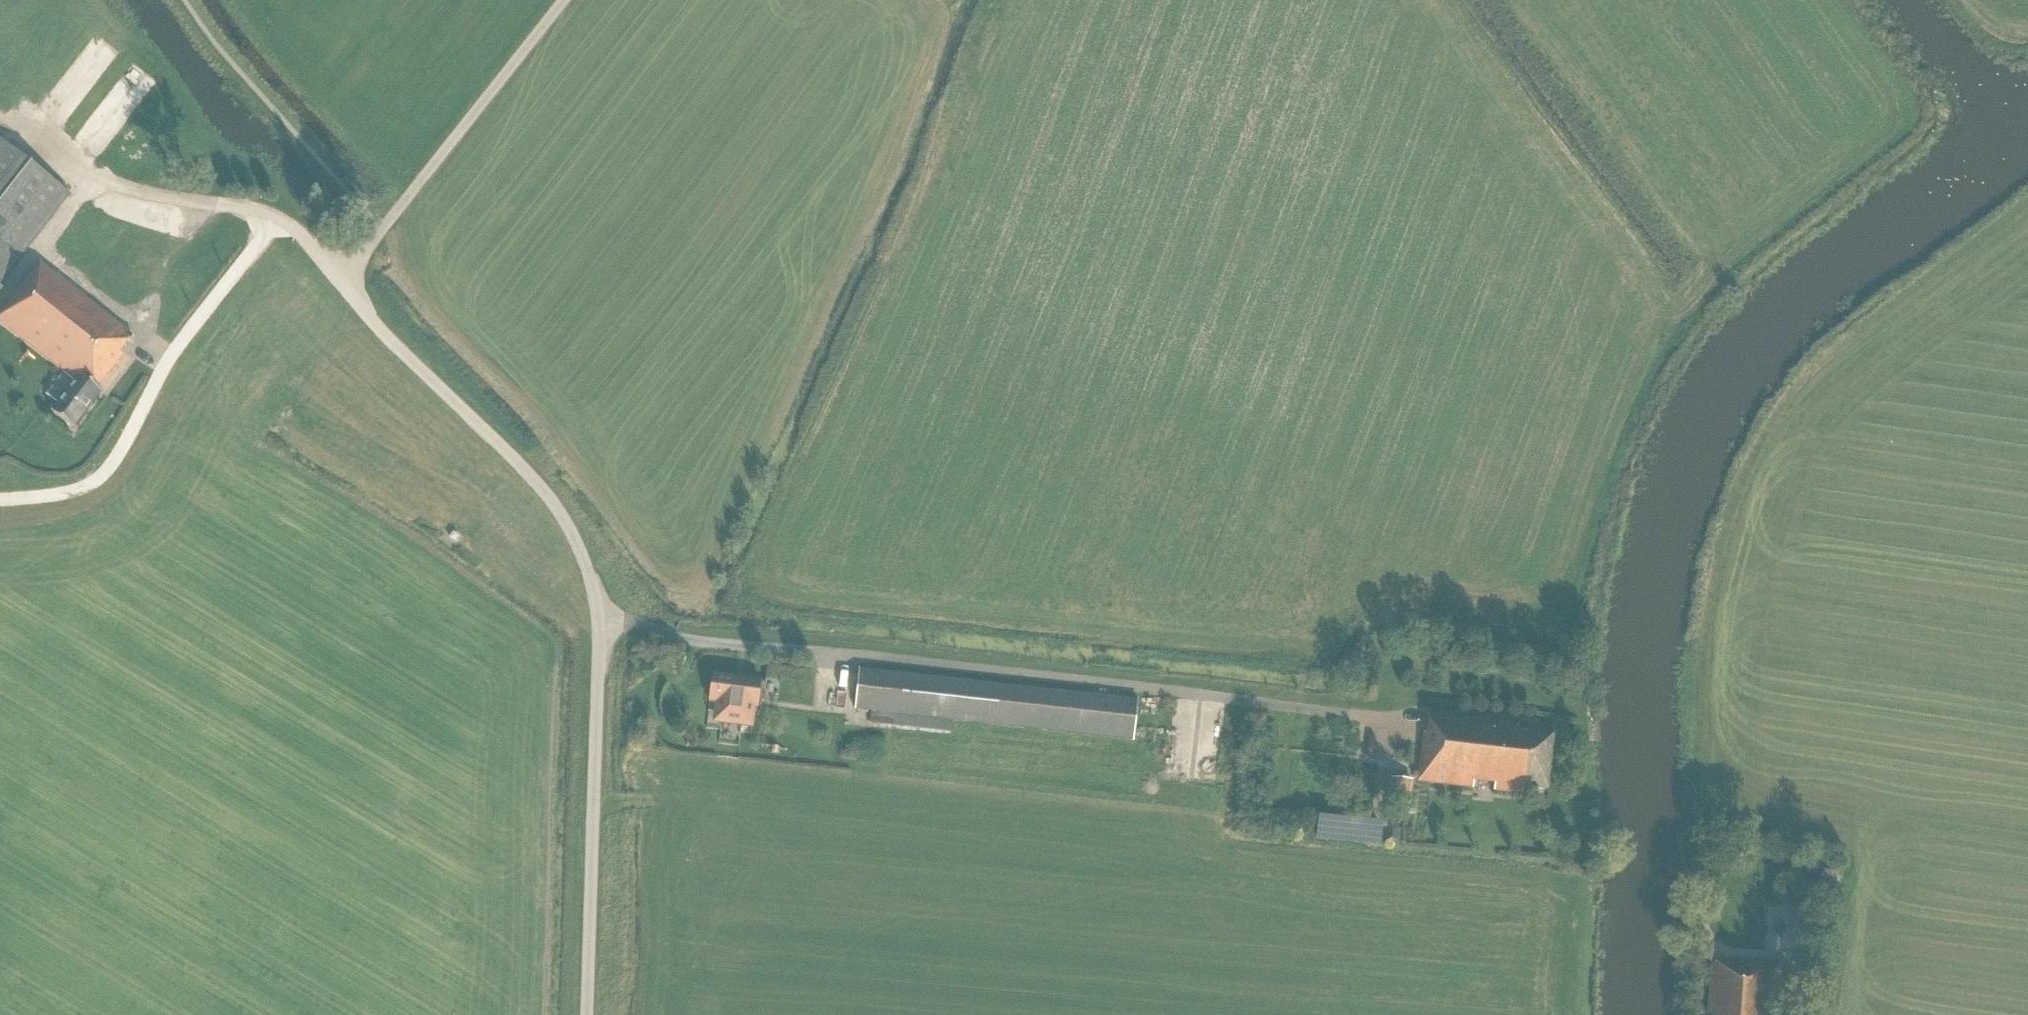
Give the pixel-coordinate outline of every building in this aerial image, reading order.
[(135,131),(107,160),(122,175),(150,146),(135,131)] [(70,196),(0,139),(0,284),(70,196)] [(133,337),(40,264),(2,312),(0,310),(0,323),(63,373),(46,395),(58,404),(51,413),(72,429),(101,392),(97,389),(123,356),(120,353),(133,337)] [(1133,740),(1138,700),(859,669),(854,709),(873,711),(871,724),(952,733),(954,720),(1133,740)] [(760,681),(713,675),(710,702),(723,704),(721,724),(752,728),(755,708),(757,708),(760,681)] [(1524,787),(1549,789),(1555,732),(1519,729),(1519,724),(1429,715),(1427,734),(1424,734),(1419,782),(1473,788),(1474,783),(1494,785),(1494,790),(1523,793),(1524,787)] [(1413,780),(1400,779),(1391,778),(1388,803),(1411,805),(1413,780)] [(1318,818),(1318,838),(1383,840),(1383,820),(1318,818)] [(1824,870),(1821,881),(1838,885),(1840,874),(1824,870)] [(1784,966),(1784,965),(1740,961),(1740,965),(1715,963),(1711,1014),(1780,1014),(1782,992),(1788,993),(1789,977),(1783,977),(1784,966)]
